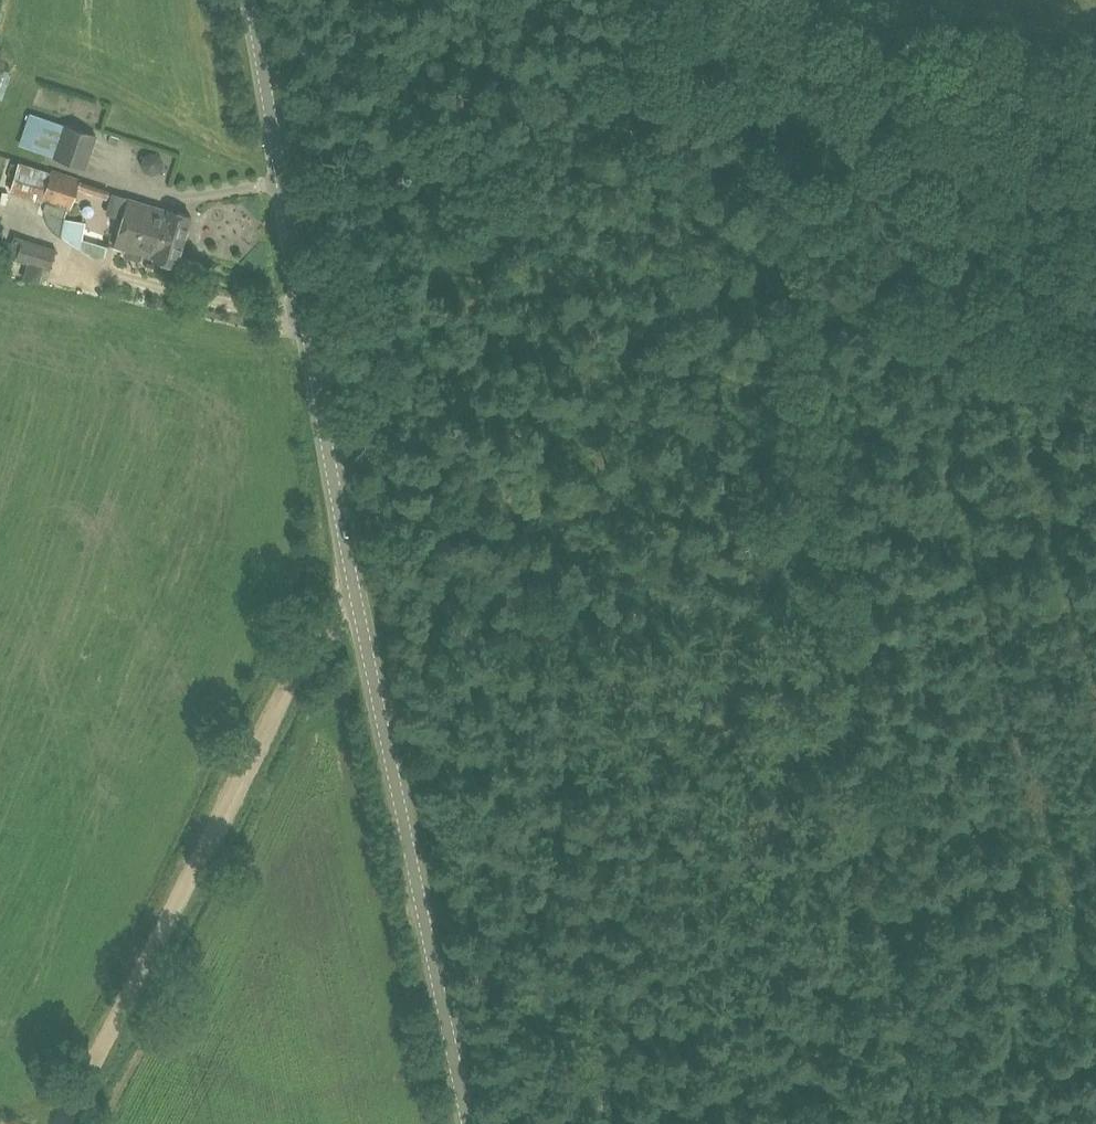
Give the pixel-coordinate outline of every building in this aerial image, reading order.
[(65,125),(55,157),(86,167),(97,135),(65,125)] [(43,200),(51,172),(20,161),(10,192),(43,201),(43,200)] [(79,178),(52,170),(51,172),(43,200),(48,201),(69,207),(71,208),(79,178)] [(143,254),(154,257),(163,226),(136,218),(141,201),(128,198),(112,193),(106,211),(123,216),(114,246),(125,249),(123,252),(125,256),(139,260),(142,257),(143,254)] [(142,200),(141,201),(136,218),(163,226),(154,257),(153,258),(176,265),(191,215),(142,200)] [(59,233),(62,235),(66,217),(69,207),(48,201),(45,211),(48,217),(48,219),(49,221),(49,223),(50,225),(53,228),(56,230),(59,233)] [(50,269),(57,248),(15,236),(9,257),(50,269)]
